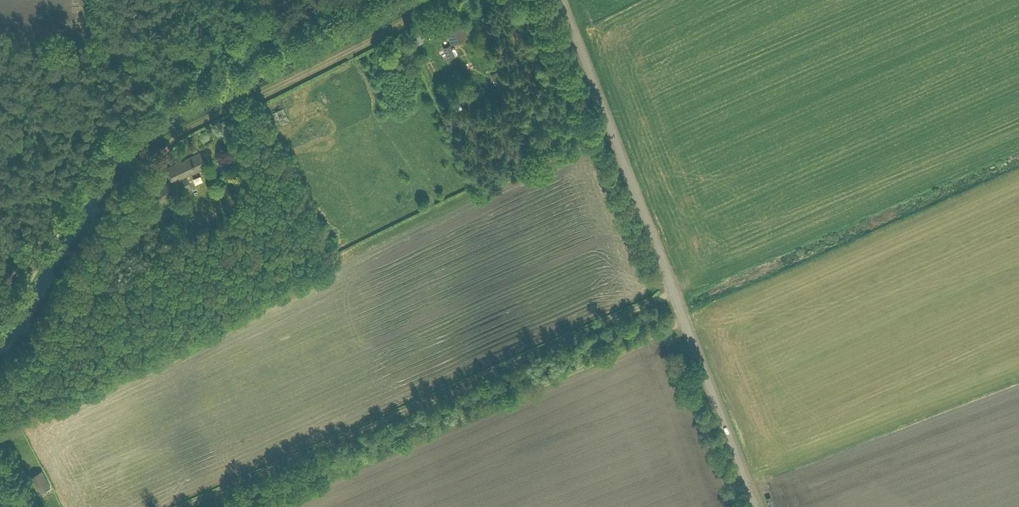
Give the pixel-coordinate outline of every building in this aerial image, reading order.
[(467,37),(457,14),(442,21),(452,44),(467,37)] [(166,167),(173,181),(155,189),(161,200),(191,186),(186,175),(206,166),(200,152),(166,167)] [(51,486),(42,469),(29,476),(38,493),(51,486)]
